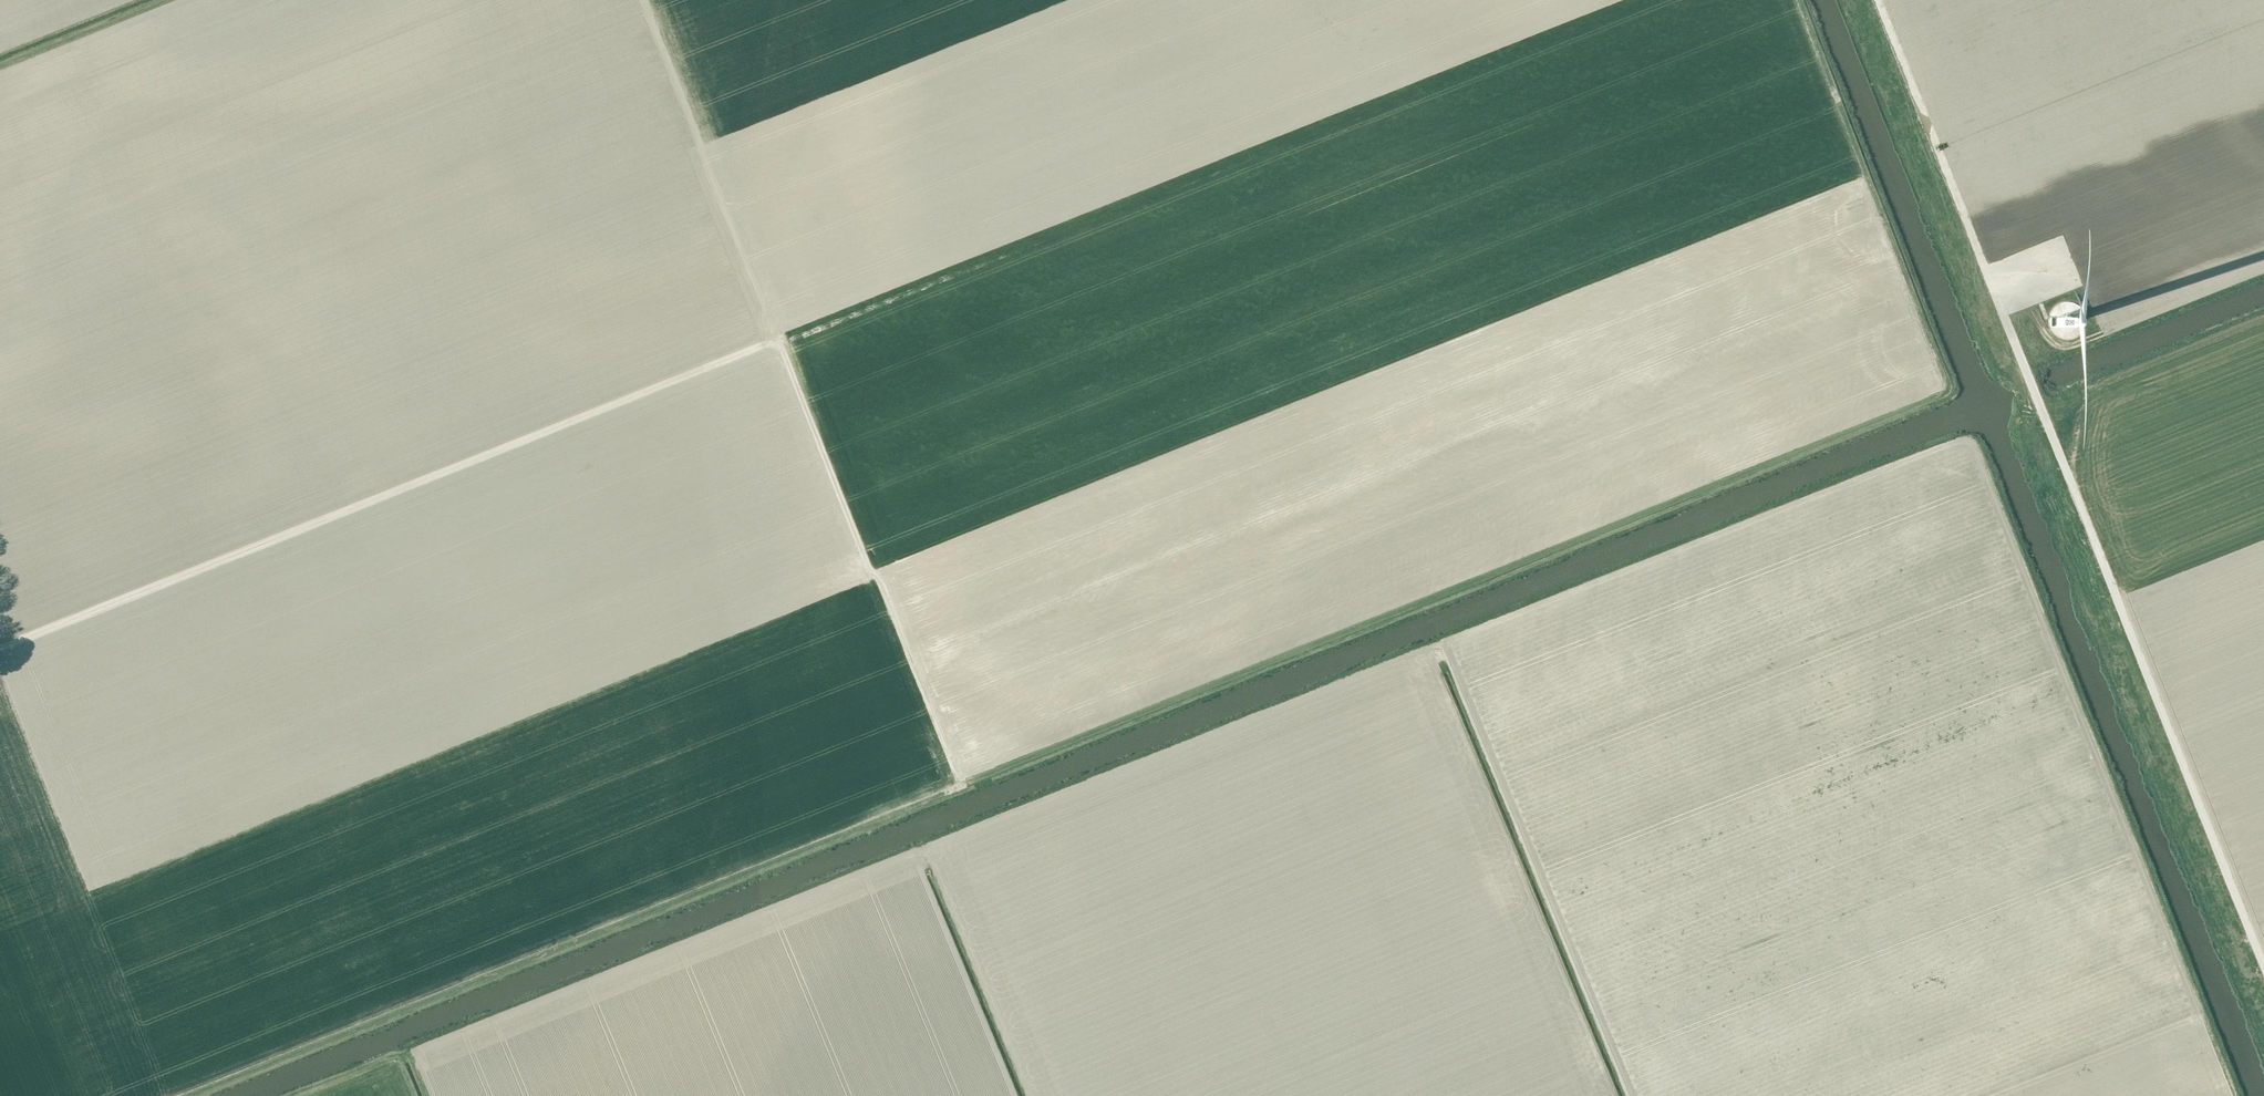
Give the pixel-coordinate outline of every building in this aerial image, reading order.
[(2067,314),(2066,314),(2065,314),(2064,314),(2063,315),(2062,316),(2062,317),(2061,317),(2061,318),(2061,319),(2061,320),(2061,321),(2061,322),(2062,323),(2062,324),(2063,324),(2063,325),(2064,325),(2065,325),(2065,326),(2066,326),(2067,326),(2068,326),(2069,325),(2070,325),(2071,324),(2072,324),(2072,323),(2072,322),(2073,322),(2073,321),(2073,320),(2073,319),(2073,318),(2072,317),(2072,316),(2071,315),(2070,315),(2070,314),(2069,314),(2068,314),(2067,314)]
